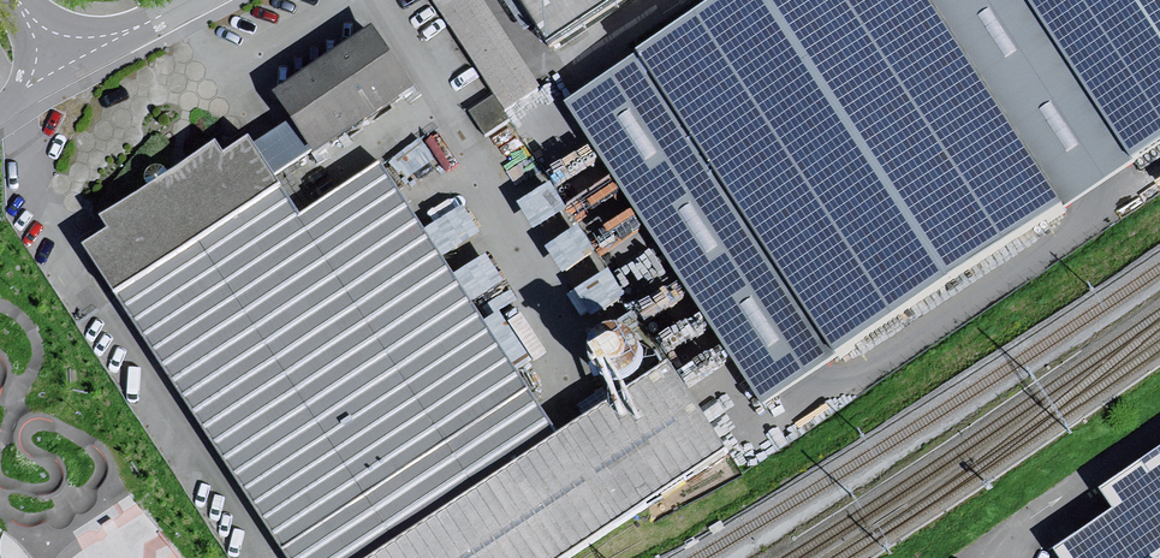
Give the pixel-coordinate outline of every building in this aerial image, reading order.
[(505,109),(543,83),(488,0),(432,0),(505,109)] [(565,40),(627,0),(538,0),(565,40)] [(775,405),(1159,156),(1159,0),(737,0),(578,103),(775,405)] [(381,34),(284,99),(319,151),(416,87),(381,34)] [(732,454),(676,369),(566,440),(387,166),(303,221),(254,146),(90,252),(290,557),(573,557),(732,454)] [(536,222),(567,205),(554,180),(522,197),(536,222)] [(551,243),(563,265),(594,248),(582,226),(551,243)] [(1114,488),(1128,508),(1068,549),(1074,557),(1159,557),(1159,457),(1114,488)]
